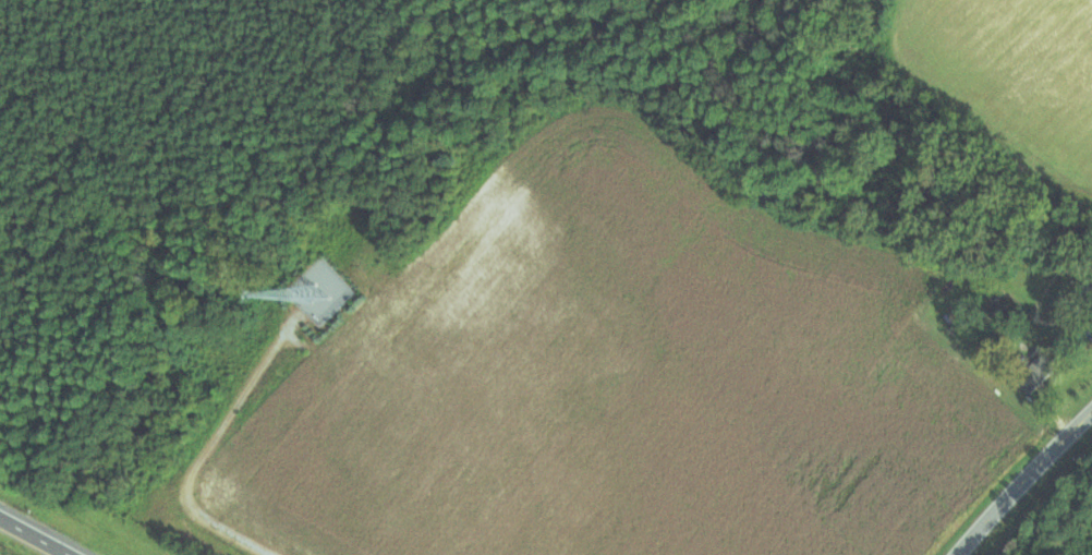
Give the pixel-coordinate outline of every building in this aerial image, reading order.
[(1091,338),(1091,312),(1079,324),(1091,338)]
